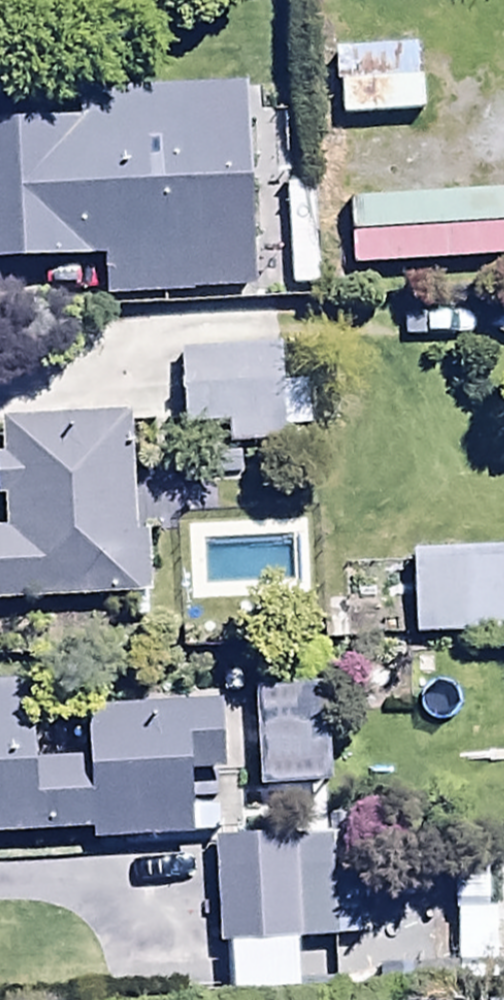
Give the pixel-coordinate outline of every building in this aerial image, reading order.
[(415,48),(331,52),(333,91),(340,91),(341,129),(418,125),(415,48)] [(0,130),(0,268),(100,266),(101,299),(252,296),(249,92),(76,95),(77,129),(0,130)] [(350,237),(352,274),(503,267),(503,230),(350,237)] [(280,357),(179,358),(179,435),(227,434),(227,449),(280,448),(280,357)] [(0,427),(0,445),(0,462),(0,508),(3,508),(4,534),(0,534),(0,609),(153,607),(152,537),(133,537),(131,425),(0,427)] [(411,559),(413,644),(503,642),(503,556),(411,559)] [(188,846),(187,801),(218,801),(217,712),(81,715),(82,768),(28,769),(27,679),(0,680),(0,850),(188,846)] [(213,846),(215,954),(223,954),(224,999),(297,999),(296,948),(334,947),(332,843),(213,846)] [(455,914),(455,974),(503,975),(503,915),(455,914)]
